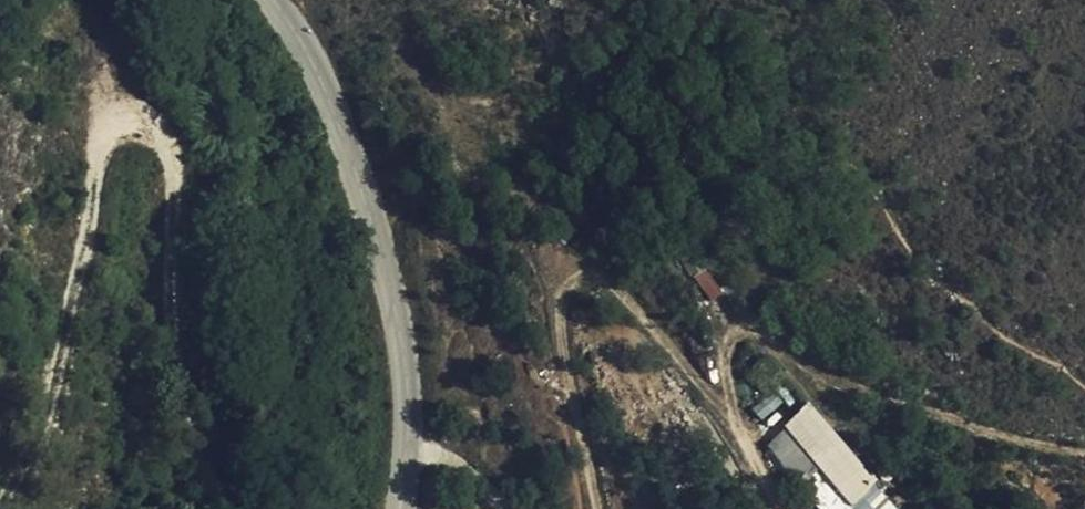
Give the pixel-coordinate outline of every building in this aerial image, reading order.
[(706,300),(722,293),(711,268),(695,274),(706,300)] [(738,396),(751,412),(757,420),(780,403),(758,377),(738,396)] [(845,449),(814,411),(769,450),(816,508),(856,508),(878,490),(845,449)]
